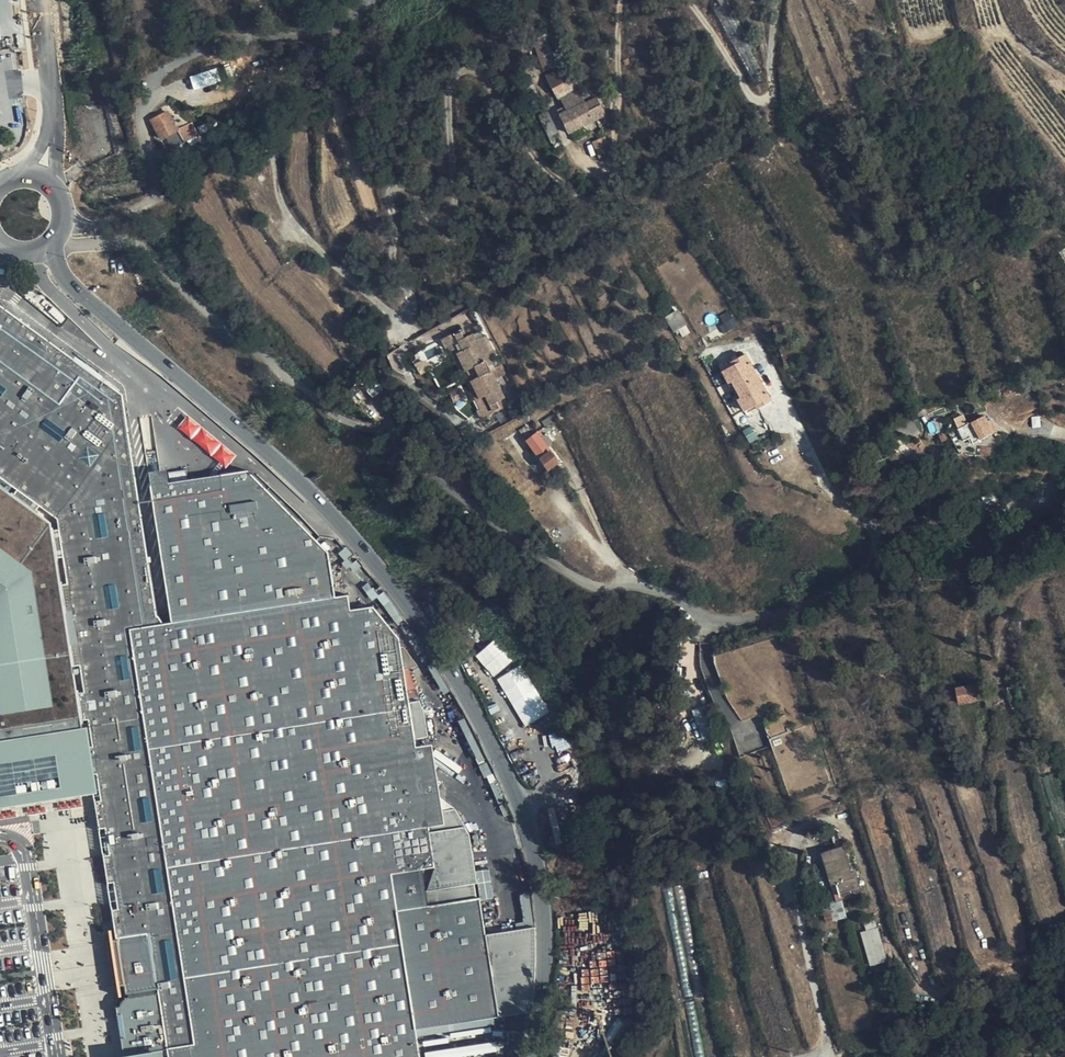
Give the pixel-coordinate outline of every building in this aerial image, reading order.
[(564,63),(555,34),(534,41),(543,71),(564,63)] [(580,92),(583,91),(578,80),(574,82),(564,66),(546,76),(555,93),(557,92),(562,102),(580,92)] [(580,92),(562,102),(564,106),(566,110),(559,114),(568,132),(605,113),(600,103),(597,105),(589,109),(584,101),(580,92)] [(589,109),(597,105),(593,97),(584,101),(589,109)] [(557,110),(559,114),(566,110),(564,106),(557,110)] [(166,152),(198,134),(192,122),(177,131),(167,112),(151,122),(161,139),(160,140),(166,152)] [(541,116),(553,142),(560,138),(549,112),(541,116)] [(431,827),(419,749),(402,637),(376,602),(354,606),(351,591),(338,594),(331,550),(250,466),(220,471),(150,482),(172,618),(158,621),(122,392),(0,304),(0,735),(74,723),(88,721),(92,743),(87,743),(91,770),(96,769),(100,796),(95,797),(99,824),(104,823),(108,849),(103,850),(107,879),(113,878),(117,904),(111,905),(116,933),(105,935),(115,998),(129,996),(118,1003),(125,1053),(169,1046),(170,1056),(421,1056),(417,1028),(500,1015),(481,895),(431,903),(400,907),(394,873),(437,866),(431,827)] [(687,324),(678,310),(667,317),(675,331),(687,324)] [(455,330),(435,344),(441,351),(444,349),(455,341),(462,350),(457,354),(467,368),(474,363),(478,369),(482,374),(475,379),(486,394),(491,390),(497,399),(486,407),(483,410),(489,417),(508,403),(503,395),(508,392),(487,362),(465,333),(460,337),(455,330)] [(455,341),(444,349),(461,373),(467,368),(457,354),(462,350),(455,341)] [(746,355),(759,380),(775,370),(762,346),(746,355)] [(771,401),(759,380),(746,355),(720,369),(729,384),(731,382),(740,398),(737,400),(746,415),(771,401)] [(474,363),(467,368),(471,374),(475,379),(482,374),(478,369),(474,363)] [(469,384),(486,407),(497,399),(491,390),(486,394),(475,379),(469,384)] [(993,433),(984,417),(973,423),(972,423),(965,426),(975,444),(993,433)] [(557,463),(540,438),(534,441),(533,439),(527,442),(548,471),(557,463)] [(150,482),(220,471),(217,455),(148,468),(150,482)] [(477,655),(495,676),(515,658),(497,637),(477,655)] [(523,663),(499,677),(526,725),(550,711),(523,663)] [(983,685),(958,689),(960,704),(985,699),(983,685)] [(1023,706),(1017,685),(1007,689),(1013,710),(1023,706)] [(80,802),(91,800),(81,734),(71,736),(0,746),(0,814),(80,802)] [(419,749),(431,827),(448,825),(444,798),(436,746),(419,749)] [(479,879),(466,826),(459,808),(444,798),(448,825),(431,827),(437,866),(394,873),(400,907),(431,903),(430,887),(479,879)] [(841,897),(864,891),(857,871),(854,873),(845,846),(821,854),(831,887),(837,885),(841,897)] [(430,887),(431,903),(481,895),(479,879),(430,887)] [(664,887),(685,996),(694,994),(673,885),(664,887)] [(833,918),(846,917),(844,900),(831,901),(833,918)] [(878,919),(862,923),(872,964),(888,960),(878,919)] [(536,927),(490,936),(500,1015),(534,1011),(536,927)] [(620,1017),(621,1007),(611,1007),(610,1017),(620,1017)] [(938,1047),(928,1056),(948,1056),(938,1047)]
